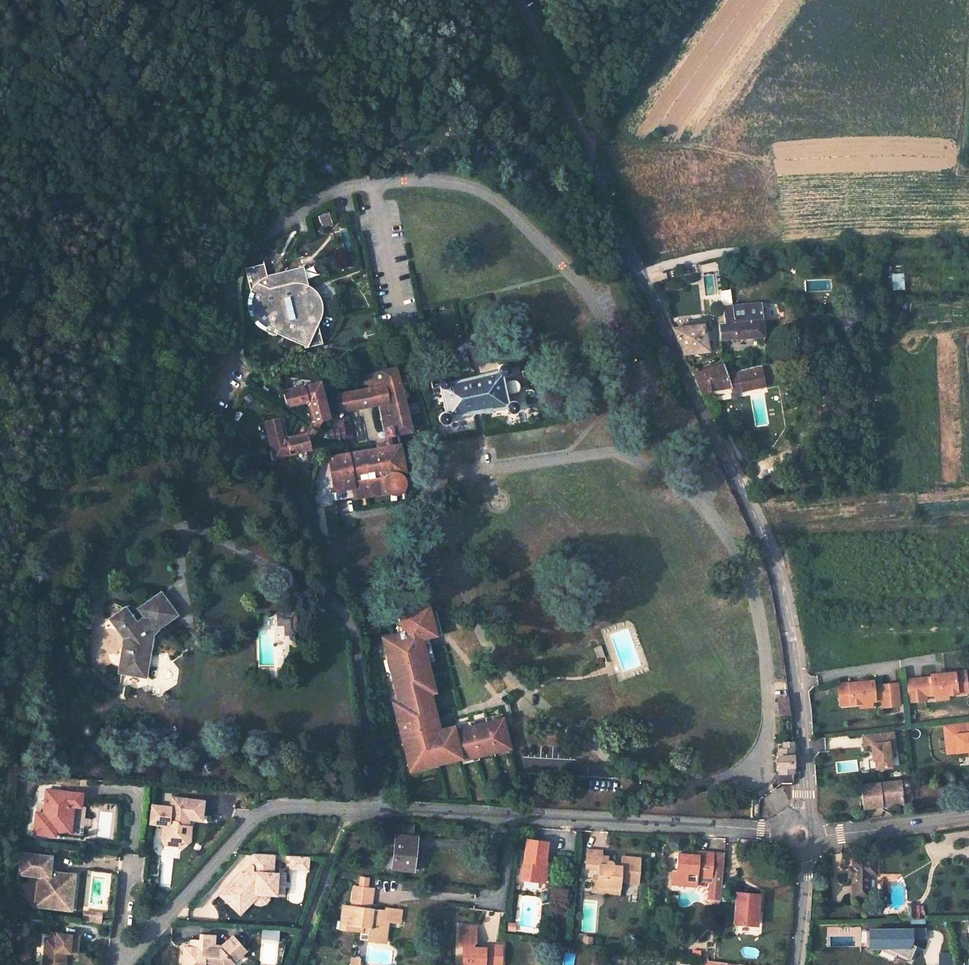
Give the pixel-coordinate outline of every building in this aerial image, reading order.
[(317,216),(321,227),(329,224),(325,213),(317,216)] [(264,263),(245,268),(251,290),(249,295),(248,298),(248,300),(248,309),(251,316),(252,319),(257,325),(258,327),(265,330),(276,335),(277,333),(305,345),(319,314),(319,308),(319,305),(318,301),(316,297),(314,294),(312,292),(305,287),(301,270),(268,278),(264,263)] [(903,288),(902,272),(890,272),(891,289),(903,288)] [(719,342),(764,339),(761,308),(724,310),(727,325),(721,326),(719,326),(719,342)] [(689,356),(707,354),(702,328),(673,332),(682,356),(689,356)] [(455,363),(457,366),(459,375),(452,376),(449,380),(445,380),(439,381),(440,382),(431,384),(433,391),(440,390),(445,414),(443,414),(440,415),(438,418),(438,421),(439,424),(440,426),(441,427),(443,428),(446,428),(448,427),(450,426),(452,423),(452,421),(505,411),(506,414),(509,416),(511,417),(513,417),(516,415),(518,413),(518,411),(518,409),(518,407),(516,405),(514,404),(511,403),(508,404),(503,378),(505,378),(506,377),(508,376),(509,375),(509,374),(509,371),(508,367),(506,366),(504,366),(495,367),(495,366),(486,368),(484,360),(484,359),(484,355),(484,353),(482,350),(479,347),(477,345),(473,344),(471,344),(470,344),(469,344),(467,344),(463,345),(461,346),(459,348),(456,352),(455,355),(454,357),(455,360),(455,363)] [(366,387),(335,397),(339,415),(376,406),(383,436),(389,439),(412,433),(395,368),(364,373),(366,387)] [(724,369),(694,376),(700,395),(730,389),(732,395),(741,393),(740,379),(760,375),(759,371),(726,377),(724,369)] [(321,420),(329,418),(330,418),(322,385),(319,386),(317,385),(316,382),(283,390),(286,403),(289,402),(290,406),(306,402),(308,403),(312,419),(316,419),(317,421),(321,420)] [(344,421),(349,420),(348,416),(336,418),(338,427),(326,429),(328,438),(346,435),(344,421)] [(305,436),(304,432),(288,436),(286,435),(283,419),(278,420),(278,417),(265,420),(274,458),(311,448),(309,439),(308,435),(305,436)] [(316,419),(312,419),(304,432),(305,436),(308,435),(309,439),(315,431),(318,425),(321,420),(317,421),(316,419)] [(353,436),(351,420),(349,420),(344,421),(346,435),(346,437),(353,436)] [(318,425),(315,431),(323,436),(326,431),(318,425)] [(398,447),(326,462),(333,494),(334,494),(336,502),(353,499),(354,502),(388,498),(389,498),(393,499),(395,499),(400,497),(402,495),(403,493),(405,491),(405,489),(405,488),(409,487),(398,447)] [(127,610),(112,621),(127,642),(122,675),(144,678),(151,636),(157,632),(154,628),(177,613),(164,592),(139,610),(146,619),(137,626),(127,610)] [(431,606),(401,613),(406,632),(385,637),(399,701),(394,702),(399,724),(401,724),(402,731),(400,731),(409,768),(430,763),(429,761),(453,755),(459,754),(460,759),(461,761),(477,757),(493,754),(509,750),(502,721),(494,723),(493,718),(485,720),(486,724),(478,726),(477,722),(469,724),(470,728),(462,730),(461,725),(439,730),(435,715),(429,716),(424,695),(428,694),(423,672),(430,671),(428,663),(426,652),(432,650),(430,638),(438,636),(433,614),(431,606)] [(438,613),(433,614),(438,636),(443,634),(438,613)] [(296,614),(289,615),(290,625),(286,626),(286,636),(297,635),(296,614)] [(289,615),(279,615),(279,626),(286,626),(290,625),(289,615)] [(604,659),(600,647),(591,650),(596,663),(604,659)] [(432,650),(426,652),(428,663),(435,662),(432,650)] [(287,668),(278,668),(278,677),(287,677),(287,668)] [(967,690),(964,669),(929,672),(930,677),(922,678),(923,682),(906,684),(908,702),(925,700),(924,693),(931,692),(935,692),(946,691),(946,692),(947,692),(967,690)] [(430,671),(423,672),(428,694),(430,694),(435,693),(430,671)] [(898,705),(896,687),(880,688),(879,685),(872,686),(871,681),(836,684),(838,705),(858,703),(859,703),(859,702),(870,701),(873,700),(880,700),(881,707),(898,705)] [(428,694),(424,695),(429,716),(435,715),(430,694),(428,694)] [(789,716),(787,697),(777,699),(780,717),(789,716)] [(944,727),(947,752),(968,749),(968,724),(944,727)] [(791,739),(790,725),(781,725),(782,739),(791,739)] [(893,734),(863,738),(864,747),(873,747),(874,761),(876,761),(878,771),(892,769),(890,753),(896,752),(893,734)] [(792,773),(791,742),(782,742),(782,753),(775,753),(776,773),(792,773)] [(510,754),(509,750),(493,754),(477,757),(461,761),(462,765),(478,762),(494,758),(510,754)] [(460,759),(459,754),(453,755),(429,761),(430,763),(409,768),(410,773),(437,767),(436,765),(460,759)] [(902,780),(862,784),(864,808),(884,806),(883,802),(904,800),(904,795),(908,795),(911,791),(910,784),(907,781),(902,781),(902,780)] [(83,796),(50,792),(49,807),(54,807),(52,816),(48,816),(40,815),(40,822),(38,836),(59,838),(60,832),(65,833),(65,825),(75,826),(77,809),(82,809),(83,796)] [(175,809),(157,807),(155,826),(171,828),(172,832),(167,834),(166,846),(185,849),(187,828),(192,829),(193,821),(194,817),(207,818),(207,815),(208,803),(176,799),(175,809)] [(65,833),(74,834),(75,826),(65,825),(65,833)] [(192,829),(187,828),(185,849),(187,849),(194,844),(195,829),(192,829)] [(418,840),(395,837),(390,871),(408,874),(410,857),(415,858),(418,840)] [(546,842),(526,840),(522,881),(541,883),(543,866),(546,842)] [(600,849),(585,848),(583,867),(596,868),(596,876),(595,884),(617,886),(617,881),(637,882),(639,857),(620,855),(619,861),(619,866),(610,866),(611,860),(606,860),(607,855),(600,854),(600,849)] [(49,858),(19,855),(17,876),(36,878),(32,907),(71,912),(75,876),(52,874),(51,877),(47,876),(49,858)] [(689,884),(713,886),(712,899),(720,900),(720,898),(723,856),(710,855),(710,860),(699,859),(681,857),(680,874),(675,874),(674,889),(688,890),(689,884)] [(245,875),(226,895),(241,909),(249,900),(255,905),(256,904),(260,907),(265,908),(269,906),(273,902),(273,897),(279,898),(280,876),(275,876),(277,857),(256,856),(256,868),(255,874),(250,880),(247,877),(245,875)] [(299,859),(294,859),(293,871),(305,872),(306,859),(299,859)] [(873,874),(873,860),(851,862),(850,898),(865,898),(865,874),(873,874)] [(256,868),(247,877),(250,880),(255,874),(256,868)] [(596,876),(590,876),(588,890),(617,893),(617,886),(595,884),(596,876)] [(371,888),(352,886),(350,906),(341,905),(339,923),(344,924),(342,934),(360,936),(361,931),(370,931),(370,937),(384,938),(385,922),(401,924),(403,909),(386,908),(386,911),(368,909),(368,903),(370,903),(371,888)] [(758,893),(735,891),(732,922),(751,924),(753,905),(758,905),(758,893)] [(241,909),(226,895),(224,898),(244,917),(255,905),(249,900),(241,909)] [(720,900),(712,899),(711,908),(719,909),(720,900)] [(900,921),(911,920),(911,905),(907,905),(907,908),(906,909),(905,912),(902,914),(900,914),(900,921)] [(82,922),(99,922),(100,911),(82,910),(82,922)] [(361,931),(360,936),(360,943),(392,946),(394,931),(400,931),(401,924),(385,922),(384,938),(370,937),(370,931),(361,931)] [(514,933),(515,925),(508,924),(507,932),(514,933)] [(926,930),(869,931),(869,948),(891,947),(890,950),(910,959),(914,950),(906,947),(909,941),(926,941),(926,930)] [(459,932),(457,950),(460,950),(460,964),(501,964),(502,951),(484,950),(483,953),(473,952),(474,933),(459,932)] [(50,940),(47,964),(63,964),(63,963),(69,964),(70,954),(81,955),(83,938),(61,936),(60,942),(56,941),(50,940)] [(190,943),(190,950),(189,957),(183,957),(182,964),(227,964),(229,963),(230,964),(233,964),(245,954),(232,940),(221,949),(214,949),(214,939),(200,938),(200,944),(190,943)]
